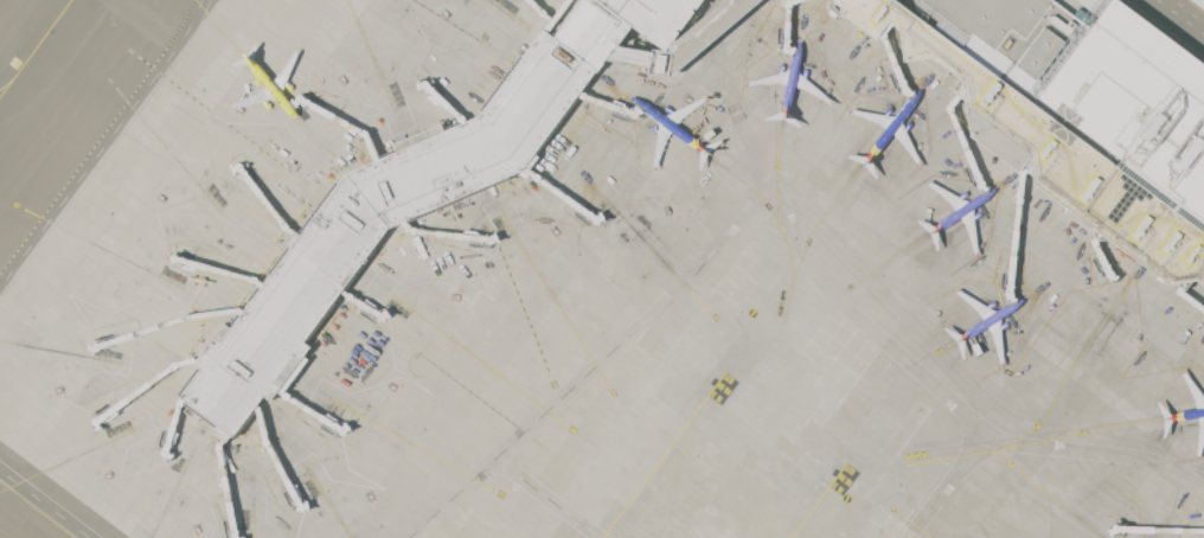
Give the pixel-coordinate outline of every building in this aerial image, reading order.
[(551,37),(580,0),(700,0),(662,51),(629,26),(614,46),(609,52),(602,62),(519,171),(386,228),(303,339),(312,344),(268,401),(262,396),(231,437),(178,397),(198,370),(191,364),(222,322),(229,328),(344,174),(395,152),(391,143),(438,123),(442,132),(476,116),(540,30),(551,37)] [(713,38),(758,0),(720,0),(715,5),(716,6),(665,50),(662,51),(651,49),(651,52),(614,46),(609,52),(602,62),(647,69),(647,73),(668,77),(713,38)] [(1116,0),(1203,66),(1203,288),(1192,280),(1184,290),(1173,283),(1167,284),(1031,182),(1027,158),(1017,172),(969,136),(963,101),(961,82),(948,71),(944,76),(922,59),(902,60),(898,31),(886,23),(873,39),(839,14),(837,0),(893,0),(959,49),(968,38),(918,1),(919,0),(1052,0),(1088,27),(1096,18),(1109,0),(1116,0)] [(1096,18),(1073,0),(1109,0),(1096,18)] [(1203,8),(1193,0),(1203,0),(1203,8)]
